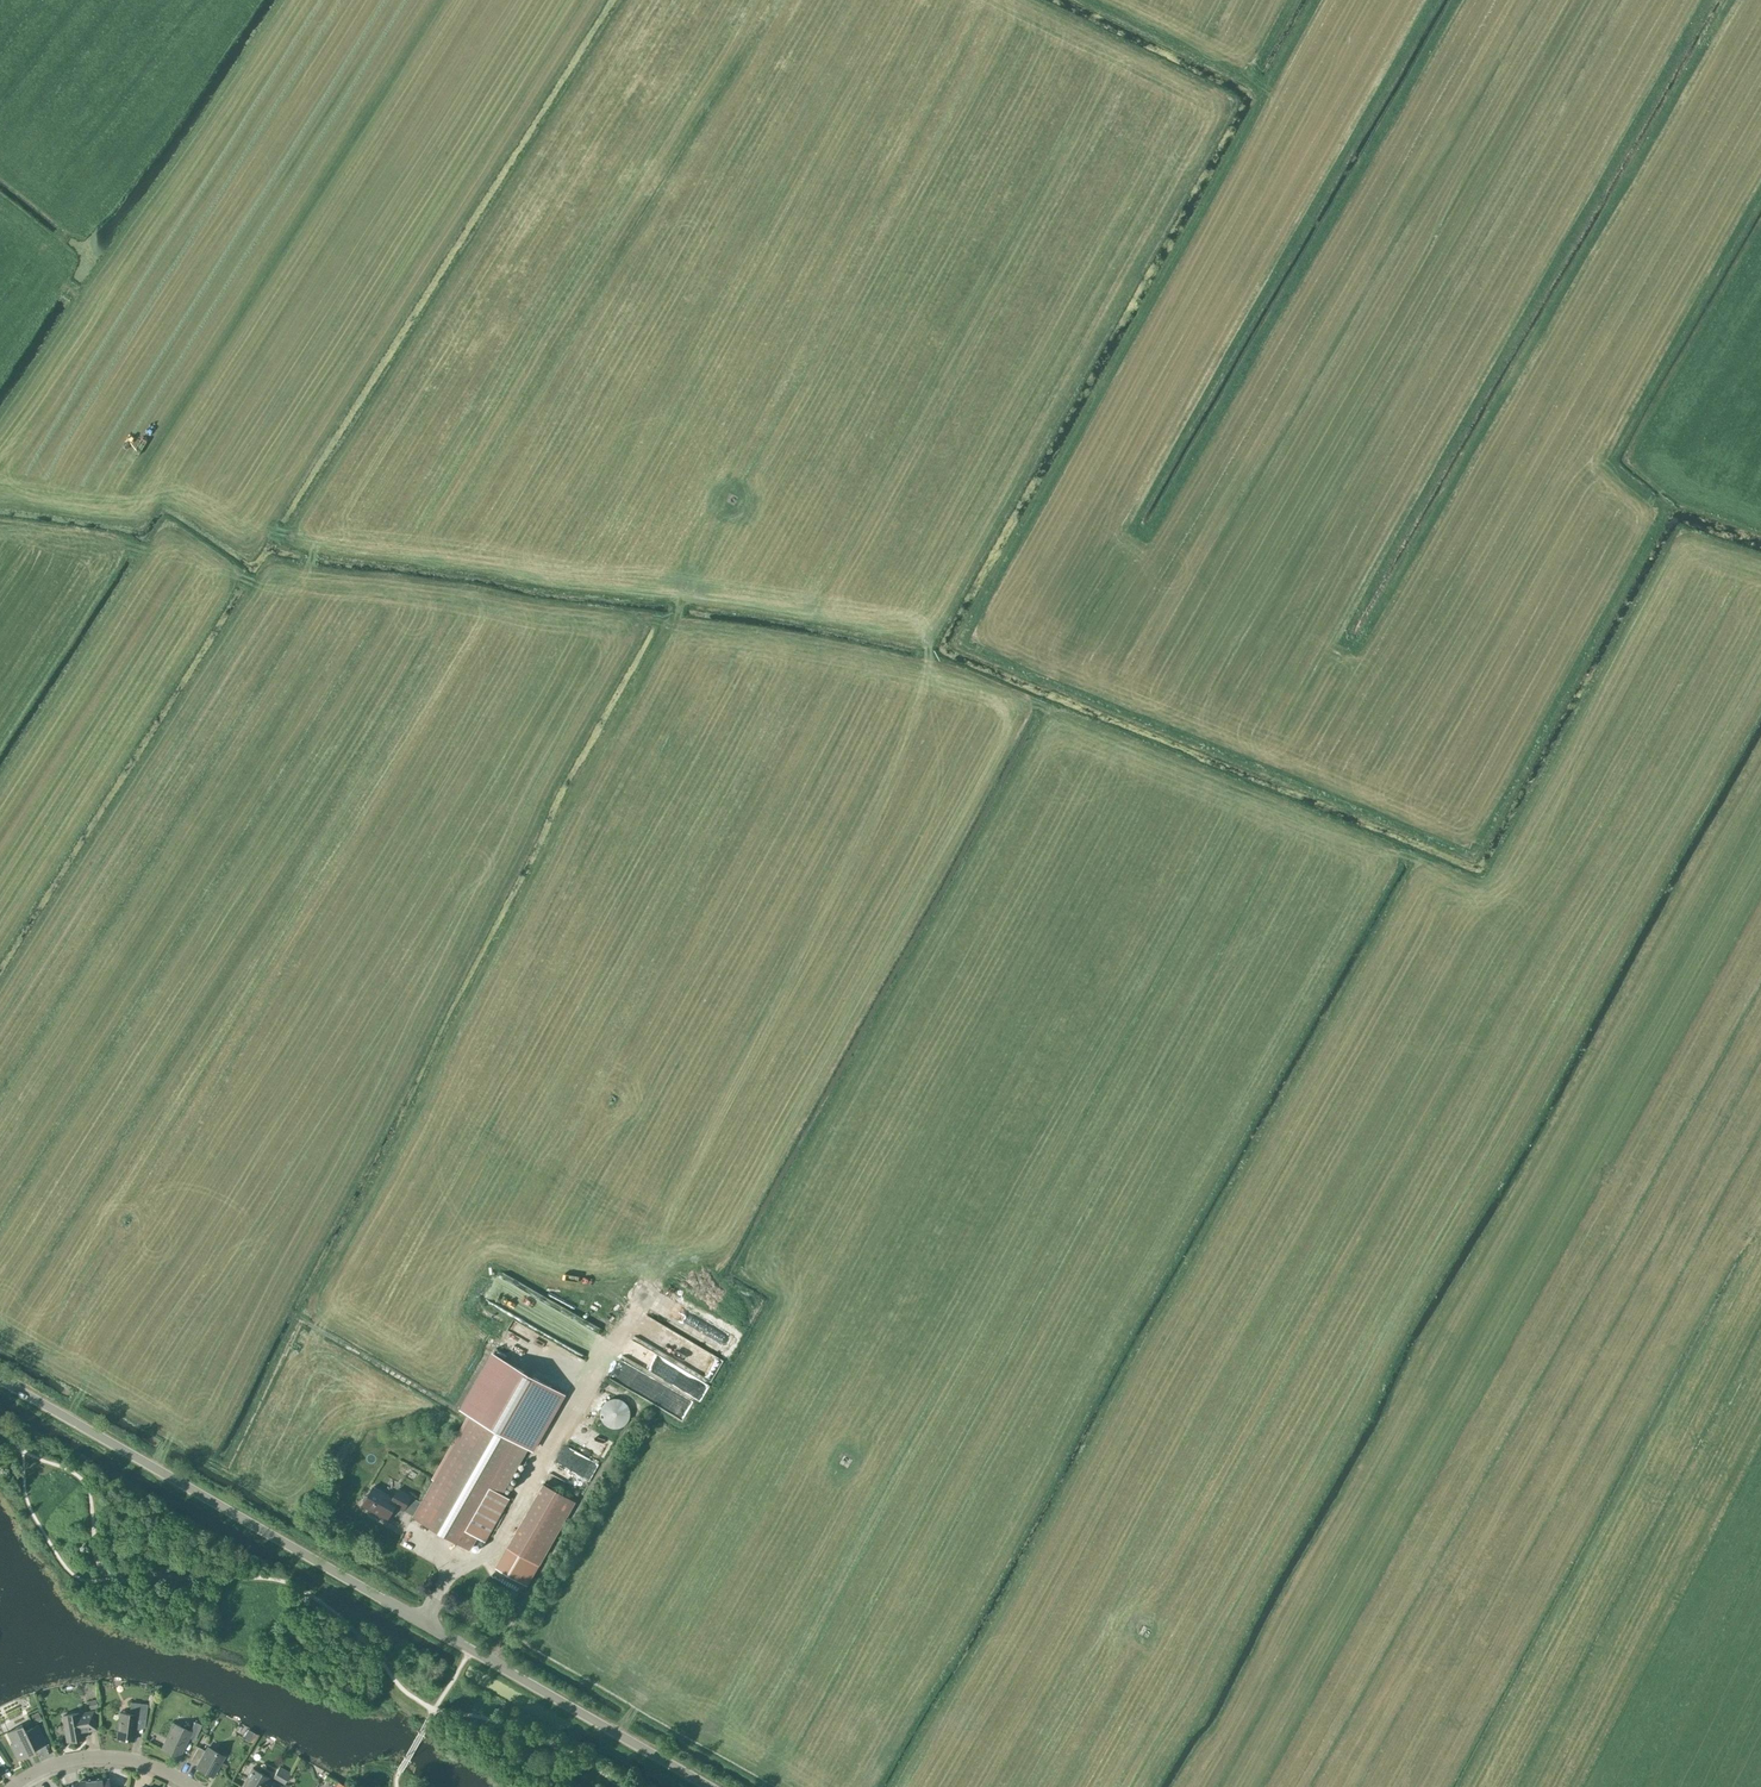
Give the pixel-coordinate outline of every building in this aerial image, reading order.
[(510,1498),(502,1494),(534,1438),(537,1440),(569,1384),(498,1345),(467,1400),(477,1406),(422,1502),(398,1489),(393,1498),(374,1486),(368,1496),(367,1495),(364,1496),(363,1499),(363,1502),(364,1502),(363,1506),(387,1520),(396,1505),(414,1516),(413,1517),(470,1549),(477,1537),(485,1541),(510,1498)] [(601,1409),(600,1414),(601,1419),(603,1423),(607,1427),(612,1428),(617,1428),(622,1427),(626,1423),(628,1419),(629,1414),(628,1409),(626,1404),(622,1401),(617,1399),(612,1399),(607,1401),(603,1404),(601,1409)] [(564,1446),(556,1460),(591,1480),(599,1466),(564,1446)] [(575,1502),(544,1484),(496,1567),(527,1585),(575,1502)] [(88,1712),(98,1710),(96,1700),(85,1703),(88,1712)] [(117,1738),(134,1740),(136,1718),(146,1719),(148,1704),(131,1702),(130,1714),(120,1712),(117,1738)] [(88,1730),(96,1729),(93,1712),(85,1713),(85,1714),(79,1715),(79,1713),(63,1715),(68,1741),(83,1738),(82,1730),(88,1729),(88,1730)] [(162,1749),(179,1757),(188,1737),(195,1740),(202,1725),(195,1722),(190,1731),(174,1723),(162,1749)] [(18,1760),(35,1752),(32,1746),(45,1739),(38,1725),(25,1731),(22,1724),(7,1732),(13,1743),(10,1744),(18,1760)] [(212,1776),(224,1756),(208,1747),(206,1751),(198,1747),(191,1760),(198,1765),(197,1767),(212,1776)] [(291,1773),(280,1766),(273,1777),(284,1784),(291,1773)] [(252,1769),(242,1786),(279,1786),(280,1786),(267,1779),(268,1778),(252,1769)] [(94,1780),(94,1786),(109,1786),(108,1779),(94,1780)]
